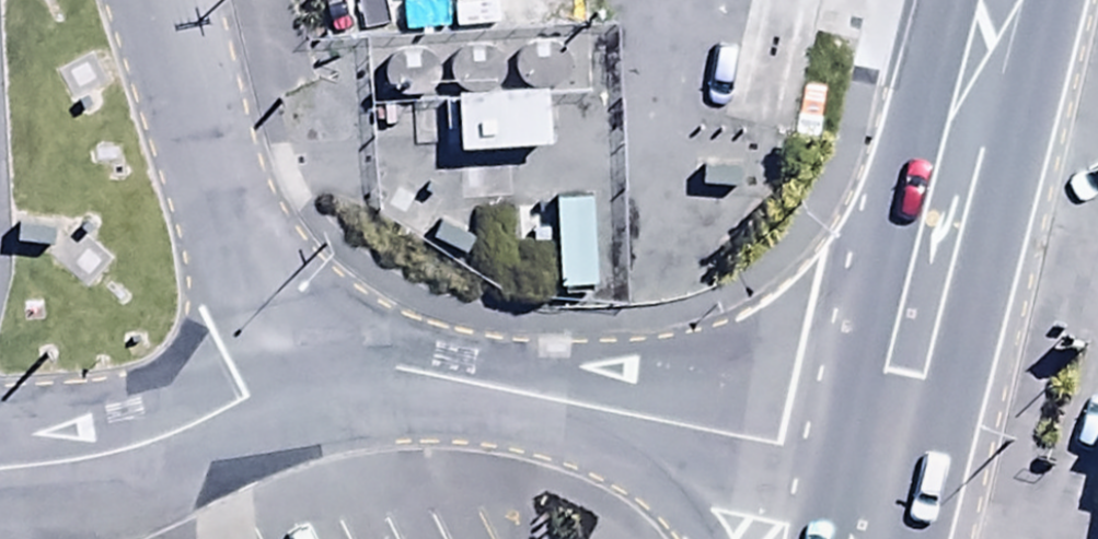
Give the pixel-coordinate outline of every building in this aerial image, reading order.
[(457,106),(458,164),(550,161),(548,103),(457,106)]
